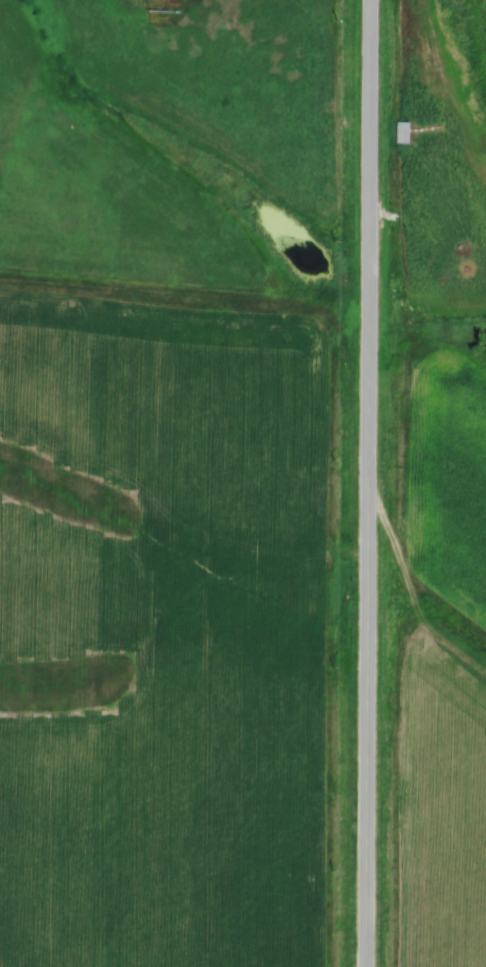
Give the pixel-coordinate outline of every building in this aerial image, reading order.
[(395,142),(406,142),(406,122),(395,122),(395,142)]
